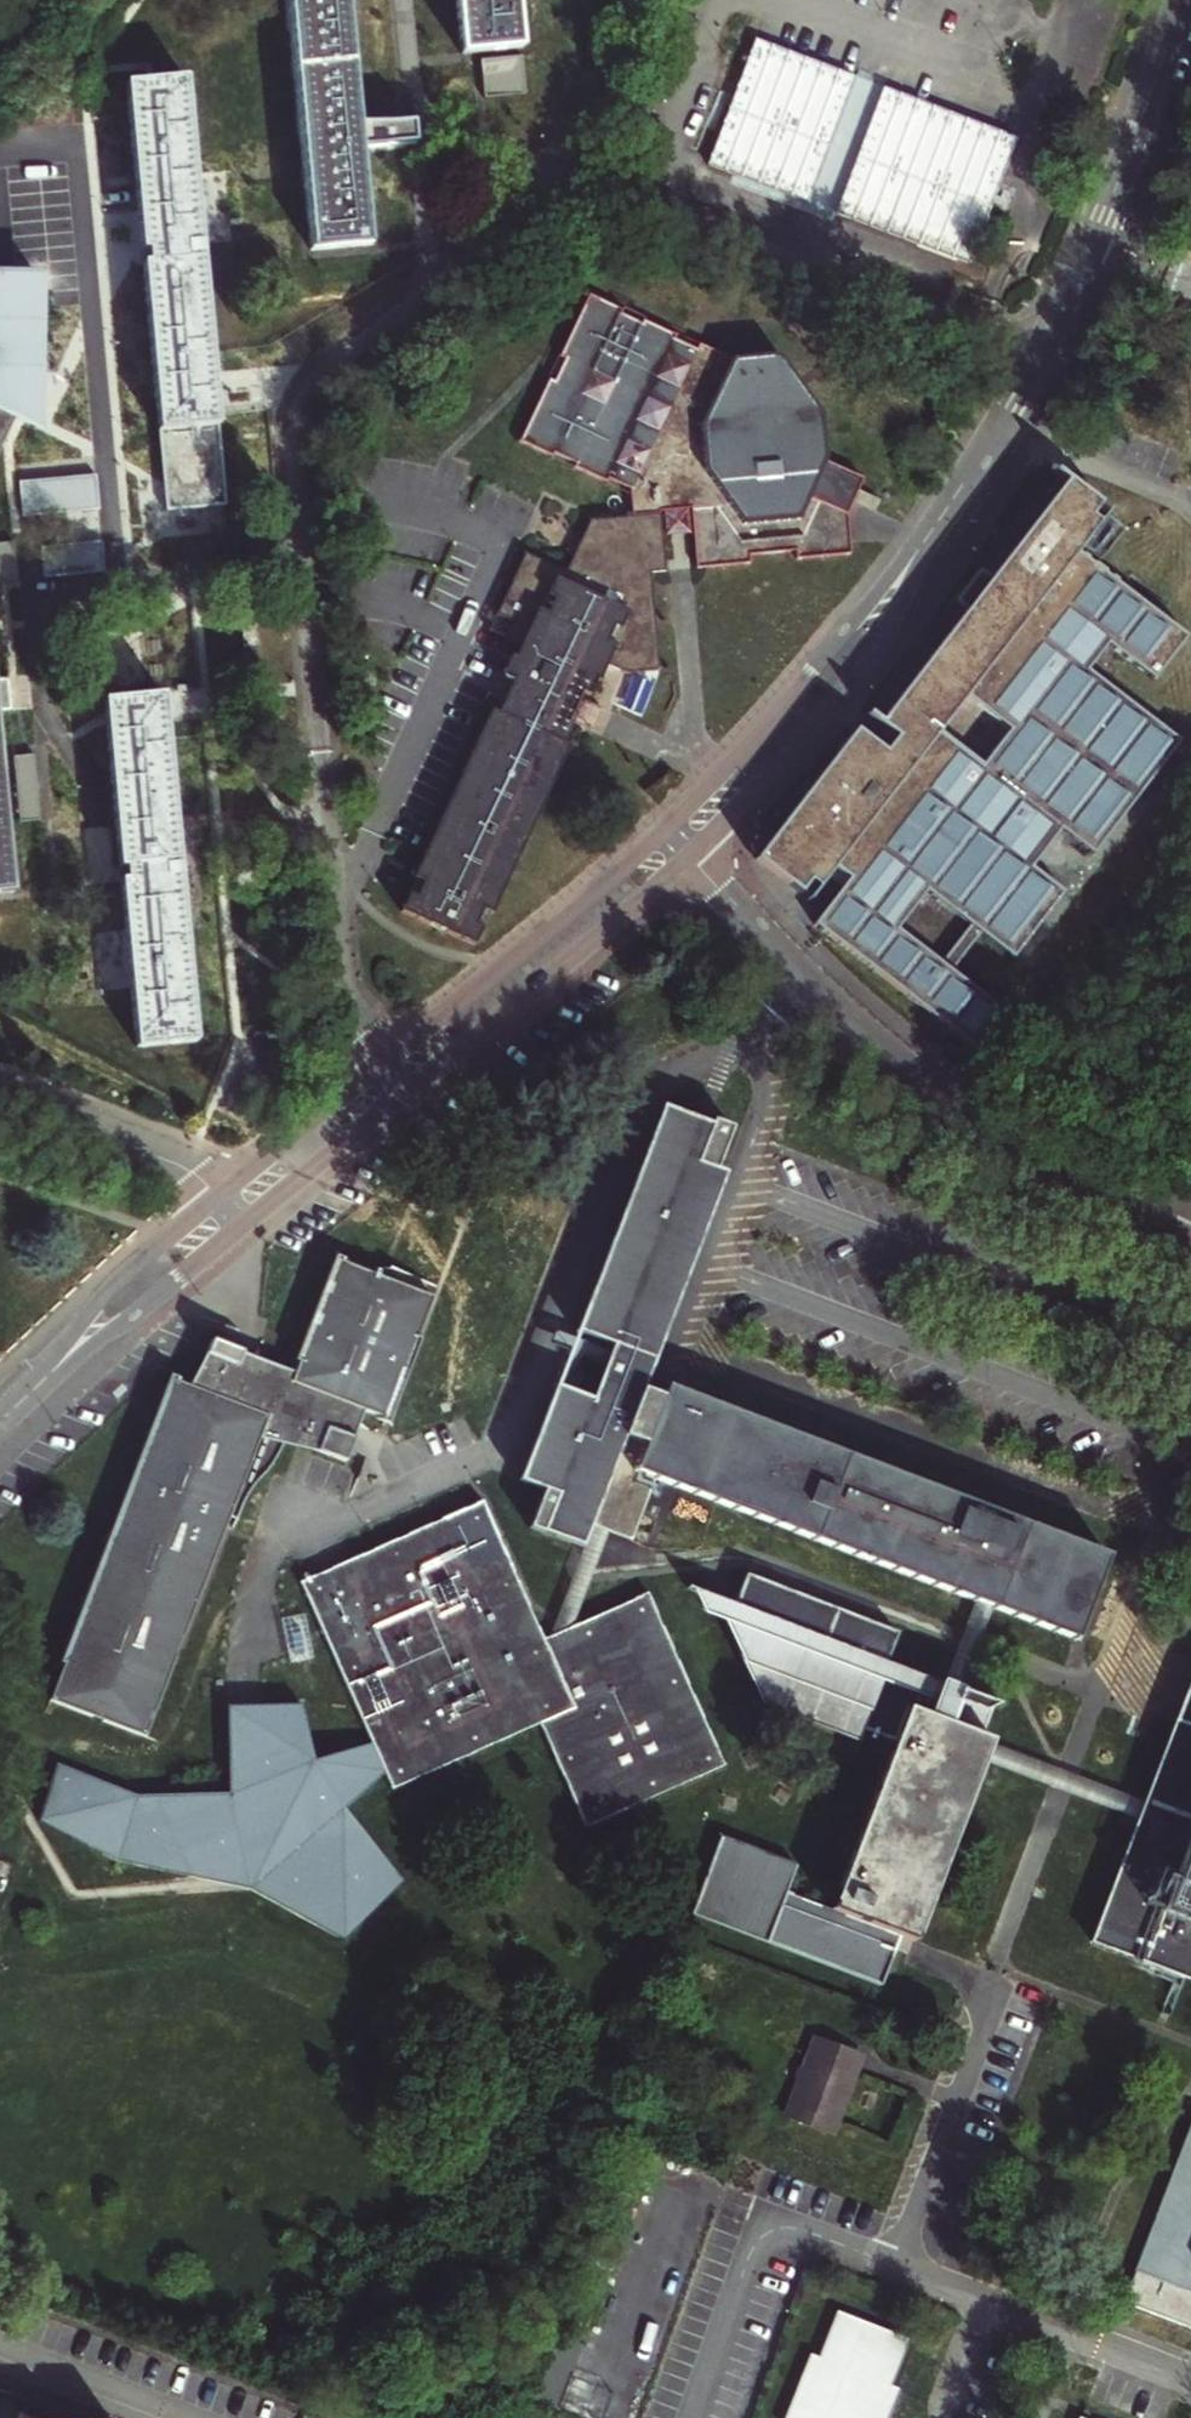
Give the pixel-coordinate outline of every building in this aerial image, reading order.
[(310,253),(367,248),(349,46),(344,0),(286,0),(310,253)] [(494,52),(517,50),(513,0),(454,0),(460,56),(494,52)] [(958,155),(738,72),(709,171),(928,258),(958,155)] [(125,89),(155,405),(134,407),(141,433),(157,432),(158,433),(216,427),(182,83),(125,89)] [(33,280),(0,281),(0,446),(11,423),(5,420),(18,391),(7,386),(7,374),(35,374),(33,280)] [(668,511),(676,511),(688,509),(694,571),(747,565),(746,557),(792,553),(794,563),(848,558),(846,548),(843,519),(859,482),(822,465),(816,420),(773,359),(728,363),(695,348),(693,354),(671,344),(673,339),(641,324),(639,328),(617,318),(618,313),(585,298),(556,361),(560,363),(550,384),(546,382),(516,445),(549,461),(551,457),(573,467),(571,471),(604,487),(606,483),(627,493),(631,519),(655,517),(656,513),(668,511)] [(5,420),(11,423),(36,435),(35,374),(7,374),(7,386),(18,391),(5,420)] [(1093,508),(1061,483),(874,728),(890,741),(885,748),(879,755),(851,733),(752,861),(796,896),(806,883),(815,890),(830,871),(836,875),(845,882),(809,928),(974,1055),(1003,1018),(948,975),(976,937),(1009,962),(1060,896),(1028,871),(1045,848),(1056,833),(1089,858),(1175,745),(1083,674),(1103,648),(1148,683),(1182,640),(1072,556),(1094,527),(1085,520),(1093,508)] [(853,508),(872,516),(878,504),(859,496),(853,508)] [(676,511),(668,511),(668,516),(664,517),(666,542),(676,541),(686,540),(684,514),(677,515),(676,511)] [(494,715),(483,710),(406,877),(409,878),(400,898),(395,910),(468,944),(482,912),(486,913),(563,747),(558,745),(566,729),(558,725),(562,716),(569,703),(573,694),(580,697),(588,680),(592,682),(601,665),(625,676),(656,673),(648,574),(660,573),(655,517),(631,519),(587,523),(565,570),(556,570),(548,566),(519,553),(483,630),(513,644),(499,676),(509,680),(494,715)] [(509,680),(499,676),(483,710),(494,715),(509,680)] [(182,932),(168,781),(167,770),(160,698),(103,704),(111,797),(135,1048),(193,1043),(182,932)] [(568,724),(584,731),(590,720),(595,709),(578,701),(576,706),(569,703),(562,716),(570,720),(568,724)] [(1,761),(1,763),(35,759),(31,711),(0,714),(0,761),(1,761)] [(1,763),(4,793),(5,809),(39,806),(35,759),(1,763)] [(9,894),(5,844),(0,791),(0,895),(9,894)] [(700,1119),(664,1105),(657,1123),(650,1142),(642,1160),(639,1171),(636,1177),(629,1196),(625,1206),(622,1214),(617,1227),(615,1232),(608,1250),(607,1253),(601,1268),(600,1271),(593,1289),(578,1328),(589,1333),(604,1338),(611,1341),(615,1342),(611,1355),(594,1399),(556,1384),(549,1402),(547,1406),(542,1420),(534,1440),(532,1447),(527,1458),(520,1476),(536,1482),(546,1485),(531,1525),(544,1530),(583,1545),(586,1537),(591,1524),(591,1521),(594,1523),(601,1525),(608,1528),(631,1537),(638,1519),(654,1478),(656,1478),(675,1486),(681,1488),(695,1493),(704,1497),(713,1500),(715,1501),(726,1506),(733,1508),(735,1509),(737,1510),(747,1514),(754,1516),(757,1517),(759,1518),(770,1522),(775,1524),(777,1525),(780,1526),(788,1529),(794,1532),(799,1534),(808,1537),(813,1539),(816,1540),(826,1544),(846,1552),(855,1555),(858,1556),(865,1559),(873,1562),(877,1564),(886,1567),(892,1570),(896,1571),(912,1578),(925,1582),(929,1584),(931,1585),(945,1590),(951,1592),(964,1597),(970,1600),(982,1604),(991,1608),(993,1609),(1011,1616),(1023,1620),(1031,1623),(1037,1626),(1052,1631),(1072,1639),(1088,1598),(1092,1588),(1093,1584),(1105,1556),(1083,1548),(1063,1540),(1062,1539),(1043,1532),(1036,1529),(1026,1525),(1004,1517),(989,1511),(977,1506),(966,1502),(956,1498),(948,1495),(945,1494),(937,1491),(928,1487),(925,1486),(917,1483),(909,1480),(905,1479),(889,1473),(887,1472),(869,1464),(857,1460),(847,1456),(838,1453),(820,1446),(814,1444),(809,1442),(796,1436),(788,1433),(769,1426),(766,1425),(763,1424),(758,1422),(749,1418),(746,1417),(744,1416),(738,1414),(730,1411),(727,1410),(715,1405),(710,1403),(707,1402),(706,1402),(697,1398),(686,1394),(667,1387),(664,1396),(655,1392),(642,1387),(649,1369),(654,1356),(661,1340),(661,1339),(668,1320),(676,1300),(677,1297),(683,1281),(687,1272),(690,1263),(696,1248),(697,1245),(704,1229),(704,1227),(710,1211),(712,1207),(718,1192),(726,1172),(716,1168),(732,1125),(714,1118),(711,1123),(705,1121),(700,1119)] [(344,1462),(352,1439),(343,1436),(348,1424),(354,1426),(355,1419),(359,1410),(362,1412),(383,1420),(431,1303),(388,1286),(386,1291),(376,1287),(378,1281),(335,1264),(294,1375),(256,1360),(235,1364),(239,1354),(210,1344),(197,1380),(200,1381),(195,1393),(173,1385),(142,1468),(156,1473),(145,1503),(130,1498),(96,1587),(111,1593),(100,1623),(85,1617),(52,1705),(95,1720),(97,1717),(103,1719),(102,1722),(147,1740),(178,1660),(175,1657),(182,1641),(185,1640),(230,1520),(237,1522),(247,1501),(253,1490),(272,1465),(283,1445),(287,1434),(305,1438),(302,1446),(344,1462)] [(378,1281),(376,1287),(386,1291),(388,1286),(383,1283),(378,1281)] [(256,1360),(239,1354),(235,1364),(256,1360)] [(359,1410),(355,1419),(354,1426),(348,1424),(343,1436),(352,1439),(362,1412),(359,1410)] [(142,1468),(130,1498),(145,1503),(156,1473),(142,1468)] [(649,1595),(565,1634),(559,1652),(552,1649),(544,1646),(538,1641),(479,1505),(351,1564),(307,1585),(380,1747),(392,1776),(400,1792),(544,1727),(590,1829),(681,1788),(727,1768),(649,1595)] [(559,1652),(565,1634),(591,1570),(608,1528),(601,1525),(594,1523),(587,1538),(547,1638),(544,1646),(552,1649),(559,1652)] [(891,1741),(827,1911),(783,1894),(793,1868),(717,1839),(688,1915),(765,1944),(877,1988),(892,1951),(896,1938),(910,1944),(979,1761),(982,1753),(986,1744),(987,1741),(981,1738),(993,1705),(958,1692),(949,1688),(941,1685),(935,1682),(882,1662),(895,1631),(744,1571),(731,1604),(684,1586),(697,1610),(732,1624),(741,1651),(748,1666),(753,1678),(763,1693),(777,1705),(793,1715),(854,1738),(858,1729),(891,1741)] [(96,1587),(85,1617),(100,1623),(111,1593),(96,1587)] [(991,1608),(975,1602),(964,1627),(941,1685),(949,1688),(958,1692),(981,1633),(991,1608)] [(1140,1803),(1136,1812),(1133,1821),(1086,1944),(1190,1984),(1190,1669),(1177,1705),(1172,1719),(1170,1724),(1140,1803)] [(392,1776),(380,1747),(321,1762),(308,1708),(259,1708),(236,1709),(238,1796),(137,1800),(65,1769),(47,1827),(122,1873),(199,1884),(207,1885),(253,1891),(345,1938),(411,1883),(351,1810),(392,1776)] [(982,1753),(979,1761),(1057,1791),(1133,1821),(1136,1812),(1140,1803),(1064,1774),(986,1744),(982,1753)] [(0,1871),(0,1887),(6,1890),(8,1890),(13,1875),(0,1871)] [(854,2053),(811,2036),(782,2114),(829,2133),(852,2072),(848,2071),(854,2053)] [(1176,2154),(1120,2303),(1190,2330),(1190,2116),(1176,2154)] [(841,2311),(823,2356),(812,2352),(786,2417),(888,2417),(901,2386),(893,2382),(910,2338),(841,2311)]
